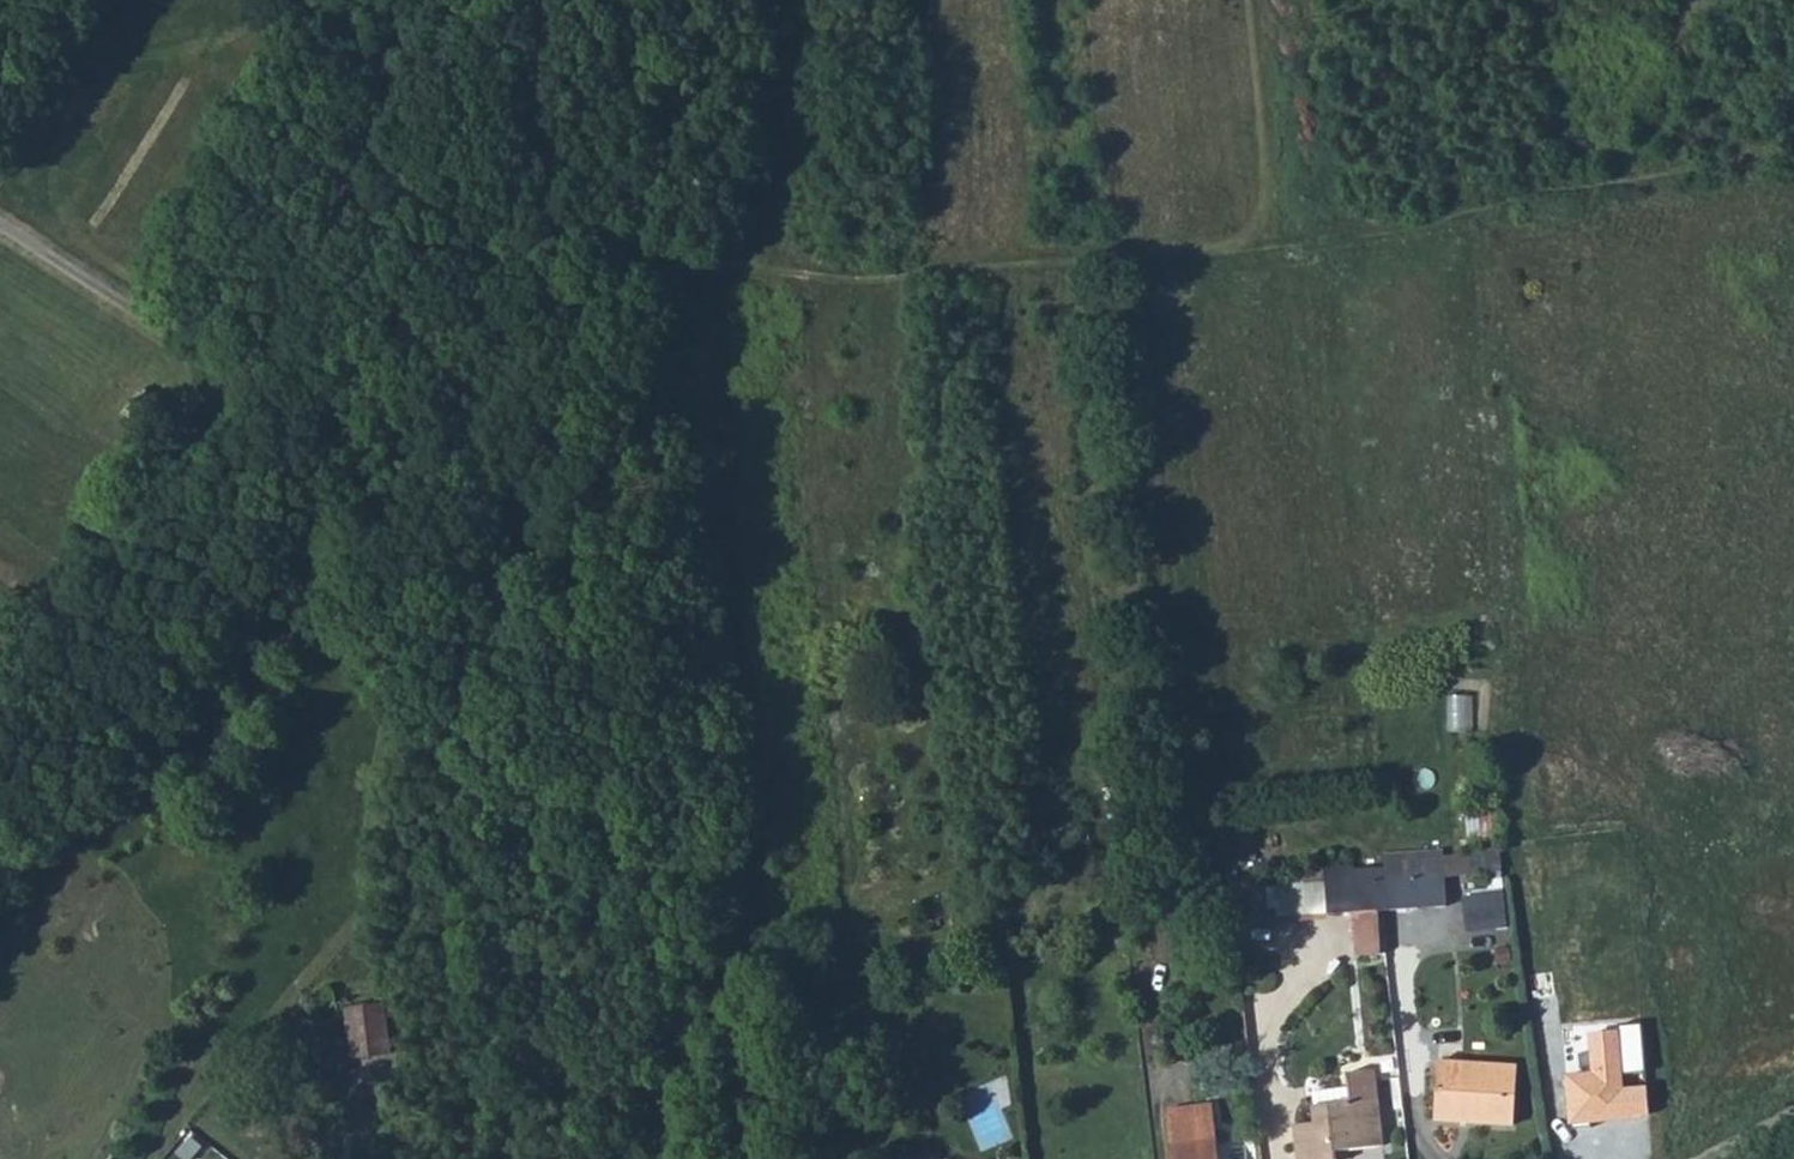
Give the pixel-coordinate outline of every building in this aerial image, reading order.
[(1449,871),(1479,870),(1479,850),(1449,851),(1449,871)] [(1376,869),(1352,871),(1352,866),(1325,868),(1327,916),(1380,912),(1378,880),(1376,869)] [(1378,880),(1380,912),(1445,908),(1444,874),(1378,880)] [(1468,928),(1510,925),(1508,889),(1466,891),(1468,928)] [(346,1010),(353,1060),(391,1055),(385,1006),(346,1010)] [(1434,1122),(1513,1127),(1516,1068),(1439,1062),(1434,1122)] [(1299,1158),(1336,1158),(1335,1151),(1383,1146),(1378,1099),(1375,1099),(1372,1073),(1347,1075),(1349,1091),(1313,1095),(1316,1123),(1296,1125),(1299,1158)] [(1211,1104),(1164,1109),(1170,1158),(1219,1158),(1211,1104)] [(933,1150),(911,1153),(912,1158),(935,1158),(933,1150)]
